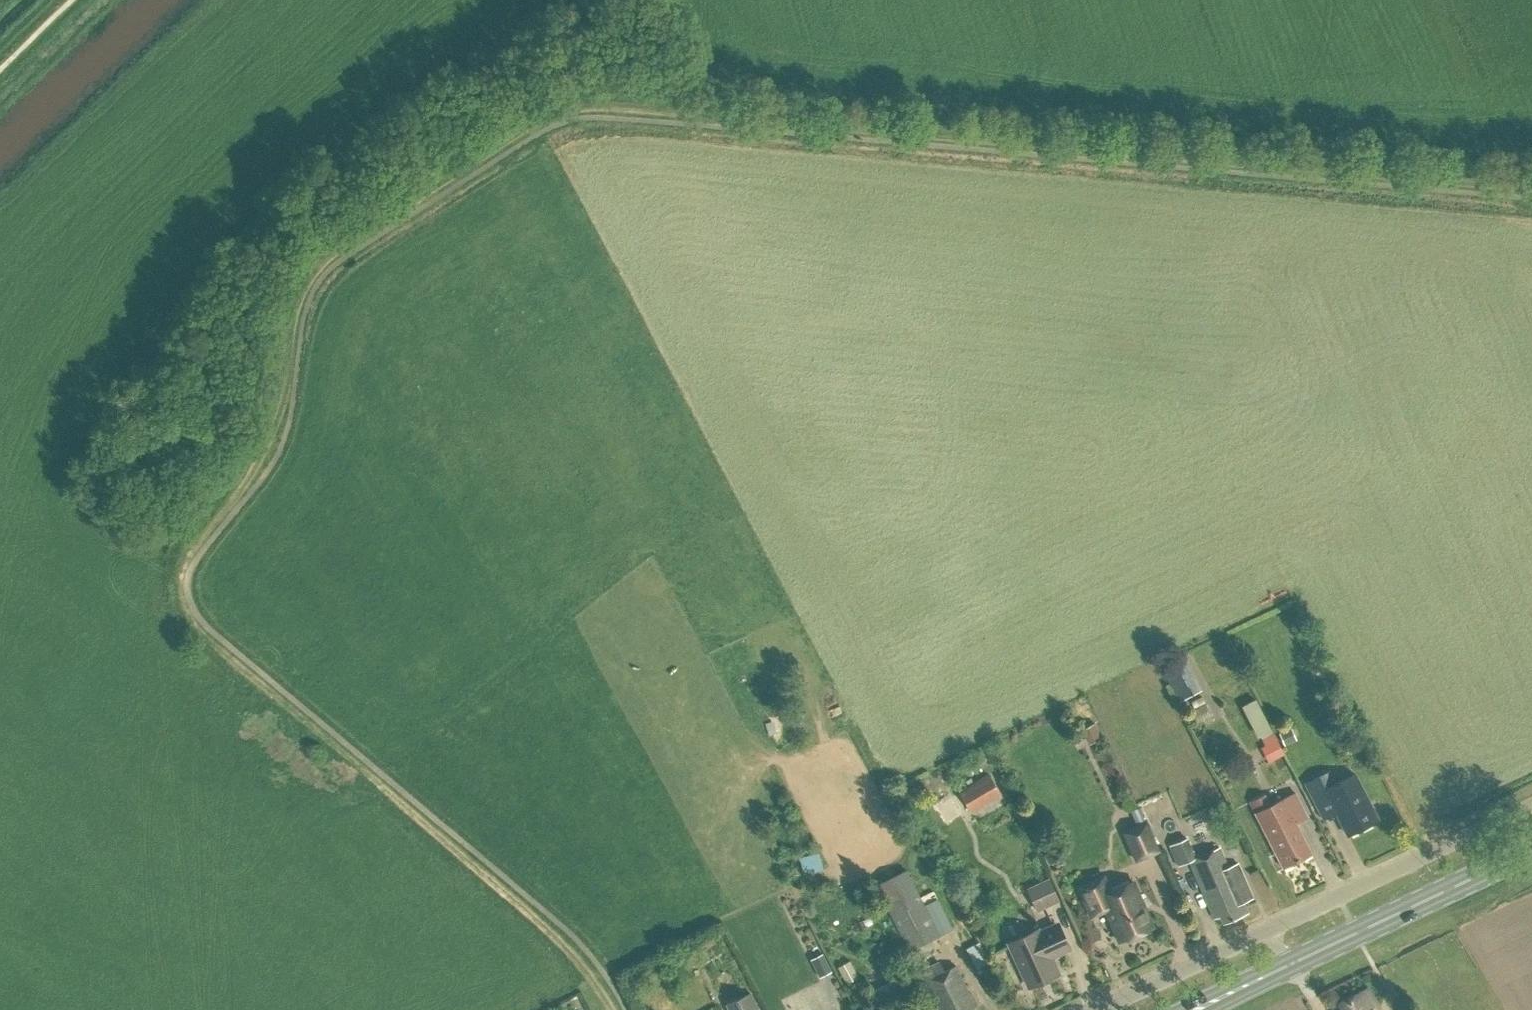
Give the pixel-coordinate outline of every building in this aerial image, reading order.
[(1201,688),(1191,670),(1169,681),(1178,700),(1201,688)] [(1083,732),(1090,745),(1104,738),(1096,724),(1083,732)] [(1257,739),(1266,757),(1281,750),(1272,732),(1257,739)] [(1306,782),(1318,805),(1331,798),(1349,834),(1379,819),(1355,771),(1334,782),(1328,771),(1306,782)] [(999,792),(989,776),(960,793),(965,800),(976,793),(981,802),(999,792)] [(1271,805),(1265,794),(1251,801),(1284,867),(1312,853),(1296,822),(1308,816),(1296,793),(1271,805)] [(1139,859),(1159,850),(1146,822),(1126,831),(1139,859)] [(1239,862),(1229,866),(1221,846),(1196,857),(1187,838),(1169,846),(1179,866),(1189,861),(1215,919),(1220,917),(1223,924),(1249,913),(1245,906),(1244,902),(1248,900),(1244,890),(1250,888),(1239,862)] [(908,870),(878,885),(910,950),(940,935),(908,870)] [(1106,910),(1120,942),(1154,926),(1133,880),(1111,890),(1104,875),(1078,886),(1092,917),(1106,910)] [(1036,909),(1059,898),(1049,878),(1027,888),(1036,909)] [(926,905),(941,935),(953,929),(938,899),(926,905)] [(1058,923),(1039,932),(1038,929),(1010,943),(1030,987),(1059,974),(1051,956),(1069,948),(1058,923)] [(707,957),(711,969),(729,963),(725,951),(707,957)] [(812,960),(821,978),(833,972),(824,954),(812,960)] [(841,967),(850,984),(861,978),(852,961),(841,967)] [(969,992),(955,965),(925,980),(940,1009),(972,1009),(971,1007),(978,1004),(971,991),(969,992)] [(1379,1008),(1367,987),(1339,1001),(1344,1009),(1376,1009),(1379,1008)] [(734,1009),(761,1009),(751,991),(729,1001),(734,1009)]
